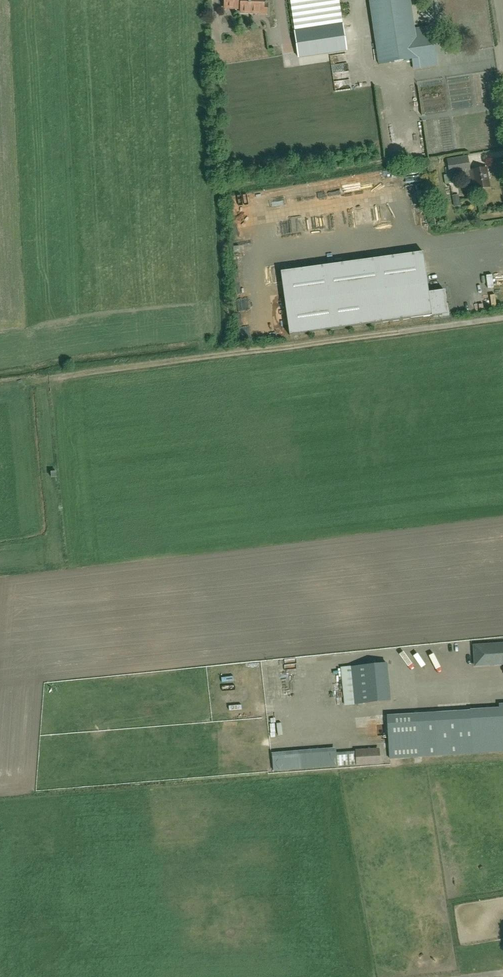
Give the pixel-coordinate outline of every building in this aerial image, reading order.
[(225,9),(241,9),(241,13),(267,14),(267,5),(264,5),(264,0),(225,0),(225,9)] [(295,30),(342,23),(339,0),(290,0),(295,30)] [(415,29),(410,0),(369,0),(379,65),(414,59),(420,64),(430,62),(434,57),(431,37),(425,33),(413,34),(412,30),(415,30),(415,29)] [(462,14),(485,13),(485,0),(461,0),(462,14)] [(342,23),(295,30),(298,55),(346,48),(342,23)] [(499,71),(496,49),(451,55),(453,66),(442,68),(443,78),(499,71)] [(348,81),(347,64),(335,65),(336,82),(348,81)] [(453,182),(451,174),(467,171),(469,183),(474,182),(476,190),(490,187),(486,168),(470,171),(468,156),(447,160),(450,174),(444,175),(446,183),(448,182),(448,183),(453,182)] [(291,193),(290,188),(282,189),(285,203),(297,200),(296,192),(291,193)] [(444,290),(429,292),(423,252),(281,272),(290,336),(411,319),(448,314),(444,290)] [(474,647),(475,666),(502,664),(502,645),(474,647)] [(355,705),(391,701),(387,663),(350,667),(355,705)] [(502,706),(502,710),(386,718),(388,760),(502,752),(502,706)] [(336,749),(272,754),(273,772),(358,765),(356,751),(336,752),(336,749)] [(358,765),(380,764),(379,749),(356,751),(358,765)]
